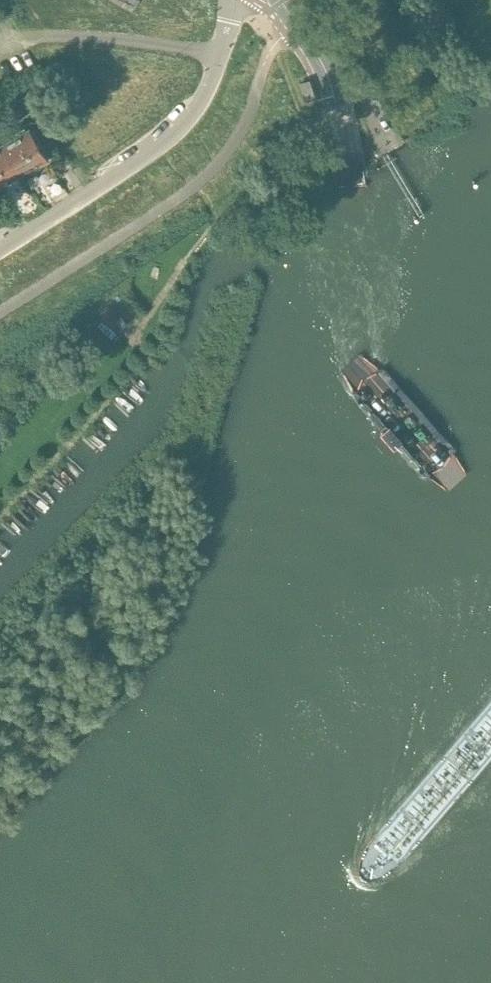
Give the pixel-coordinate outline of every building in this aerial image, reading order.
[(132,12),(138,0),(110,0),(132,12)] [(313,96),(309,85),(308,80),(300,83),(305,98),(305,99),(313,96)] [(1,142),(18,171),(33,162),(34,165),(47,158),(28,126),(1,142)] [(18,171),(1,142),(0,143),(0,182),(18,171)]
